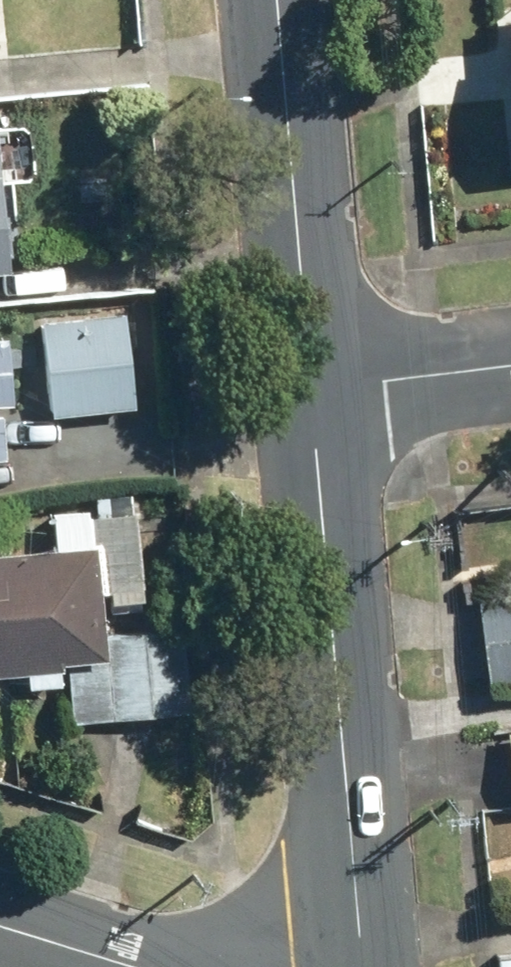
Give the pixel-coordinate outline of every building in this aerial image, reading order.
[(118,309),(31,318),(40,413),(127,405),(118,309)] [(10,403),(4,330),(0,331),(0,404),(10,403)] [(55,662),(61,723),(183,711),(175,625),(100,632),(92,543),(0,552),(0,668),(55,662)] [(510,677),(510,591),(467,597),(480,681),(510,677)]
